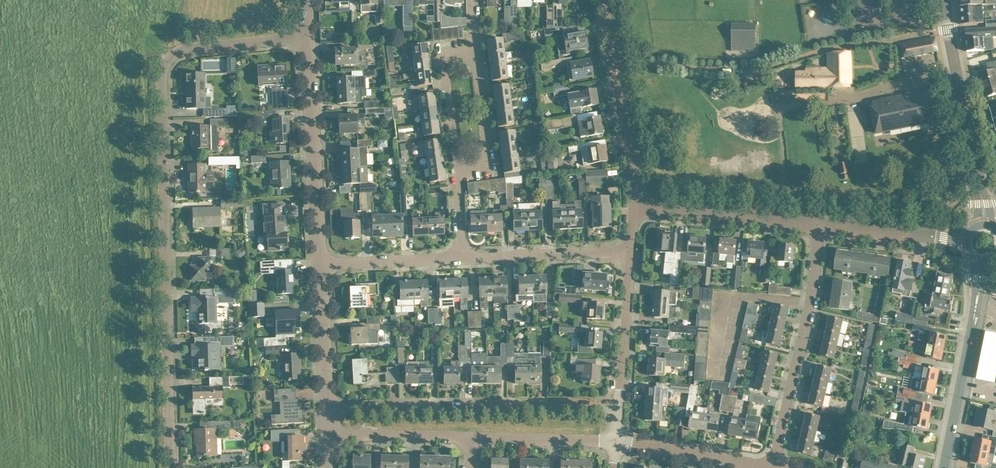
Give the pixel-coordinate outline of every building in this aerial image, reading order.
[(349,0),(325,0),(325,5),(326,5),(326,4),(332,4),(332,3),(338,3),(339,11),(348,11),(348,33),(355,33),(355,11),(354,3),(349,4),(349,0)] [(377,0),(361,0),(361,12),(376,12),(376,23),(384,23),(384,10),(377,10),(377,0)] [(390,6),(405,5),(405,26),(412,26),(412,0),(390,0),(390,6)] [(412,8),(418,7),(418,5),(434,4),(434,22),(440,22),(440,15),(440,0),(412,0),(412,8)] [(553,5),(553,28),(562,27),(562,4),(566,4),(566,0),(553,0),(553,5)] [(848,30),(847,0),(820,0),(811,0),(812,22),(819,22),(819,31),(848,30)] [(995,11),(995,5),(960,7),(962,25),(983,23),(982,11),(995,11)] [(458,27),(457,21),(453,21),(448,20),(445,19),(440,15),(440,22),(441,29),(445,28),(451,28),(458,27)] [(986,28),(995,27),(995,19),(985,20),(986,28)] [(563,35),(562,27),(553,28),(546,29),(544,29),(545,37),(563,35)] [(756,54),(756,28),(732,27),(731,53),(756,54)] [(965,30),(967,52),(984,51),(994,50),(993,37),(995,37),(995,27),(986,28),(976,29),(965,30)] [(440,41),(439,29),(432,30),(434,41),(440,41)] [(587,48),(584,31),(563,35),(565,44),(567,44),(568,52),(587,48)] [(912,42),(899,44),(902,57),(914,55),(914,54),(924,52),(924,53),(937,51),(935,37),(922,40),(912,42)] [(489,54),(504,52),(503,39),(487,41),(489,54)] [(429,58),(427,44),(412,46),(411,44),(405,45),(407,61),(413,60),(429,58)] [(358,48),(355,49),(335,50),(336,65),(359,64),(358,48)] [(506,66),(504,52),(489,54),(490,68),(506,66)] [(542,54),(544,60),(552,58),(550,52),(542,54)] [(851,88),(850,52),(828,54),(828,69),(806,69),(806,73),(793,73),(793,77),(796,77),(796,87),(829,87),(829,88),(851,88)] [(431,71),(429,58),(413,60),(415,73),(431,71)] [(592,77),(589,60),(570,63),(573,80),(592,77)] [(547,62),(540,63),(541,70),(548,69),(553,68),(552,61),(547,62)] [(981,73),(987,97),(995,95),(995,61),(986,64),(988,71),(981,73)] [(285,65),(258,67),(259,86),(258,86),(258,88),(278,87),(279,92),(287,92),(285,72),(286,72),(285,65)] [(506,66),(490,68),(492,81),(508,79),(506,66)] [(433,84),(431,71),(415,73),(403,74),(403,80),(407,79),(408,81),(416,80),(417,87),(433,84)] [(204,99),(204,74),(187,74),(187,108),(204,108),(204,107),(209,107),(209,99),(204,99)] [(363,77),(336,78),(337,91),(361,90),(361,89),(366,89),(365,78),(363,78),(363,77)] [(509,85),(493,87),(495,100),(510,98),(509,85)] [(597,105),(595,90),(570,94),(569,87),(553,90),(554,98),(568,95),(571,116),(581,114),(580,108),(597,105)] [(874,107),(871,108),(876,133),(883,132),(885,131),(896,129),(901,128),(921,124),(925,123),(930,122),(930,125),(944,123),(939,100),(939,97),(937,88),(913,93),(904,95),(892,98),(889,98),(884,99),(881,100),(873,102),(874,107)] [(366,89),(361,89),(361,90),(337,91),(338,104),(361,103),(361,97),(366,96),(366,89)] [(366,92),(367,99),(375,99),(375,91),(366,92)] [(279,92),(272,93),(272,103),(287,102),(287,92),(279,92)] [(436,108),(434,94),(414,97),(416,110),(420,110),(436,108)] [(512,112),(510,98),(495,100),(496,114),(512,112)] [(392,107),(385,108),(385,114),(387,121),(393,121),(394,121),(393,114),(393,113),(392,107)] [(438,121),(436,108),(420,110),(422,123),(438,121)] [(226,109),(218,109),(218,117),(227,117),(226,109)] [(261,111),(251,111),(252,122),(261,122),(261,126),(270,126),(271,132),(275,132),(276,143),(290,143),(288,120),(276,120),(276,118),(276,110),(261,111)] [(514,125),(512,112),(496,114),(498,127),(514,125)] [(364,115),(338,116),(339,134),(358,133),(358,124),(365,124),(364,115)] [(574,116),(560,119),(542,122),(544,131),(562,128),(562,125),(576,122),(574,116)] [(601,126),(600,117),(583,120),(577,121),(580,138),(586,136),(586,137),(602,134),(602,132),(604,132),(603,126),(601,126)] [(216,132),(216,126),(227,126),(227,119),(210,119),(210,126),(191,126),(192,149),(208,148),(208,151),(217,151),(217,147),(218,146),(218,144),(218,137),(218,136),(217,134),(216,132)] [(439,134),(438,121),(422,123),(424,136),(439,134)] [(515,131),(499,133),(500,147),(516,145),(515,131)] [(367,166),(366,147),(373,147),(372,140),(357,140),(358,150),(340,150),(341,167),(367,166)] [(442,153),(440,140),(425,142),(426,156),(442,153)] [(580,144),(568,147),(569,151),(569,153),(581,151),(582,157),(583,165),(586,165),(587,164),(607,161),(606,151),(605,146),(593,148),(592,142),(580,144)] [(408,151),(406,151),(405,144),(400,144),(402,159),(406,159),(409,158),(408,151)] [(518,158),(516,145),(500,147),(502,160),(518,158)] [(252,147),(253,156),(269,156),(268,146),(252,147)] [(444,167),(442,153),(426,156),(428,169),(444,167)] [(520,171),(518,158),(502,160),(504,173),(520,171)] [(289,172),(289,162),(271,163),(272,189),(282,188),(282,189),(283,189),(283,188),(288,188),(287,172),(289,172)] [(847,162),(844,163),(842,163),(839,164),(841,174),(843,174),(843,179),(848,179),(847,173),(849,173),(847,162)] [(205,165),(188,165),(188,172),(190,172),(190,183),(189,183),(189,192),(196,192),(196,193),(198,193),(198,192),(214,192),(214,173),(206,173),(205,165)] [(368,183),(367,166),(341,167),(342,184),(360,184),(368,183)] [(446,180),(444,167),(428,169),(430,182),(446,180)] [(607,182),(607,170),(586,171),(586,183),(607,182)] [(497,179),(489,180),(491,192),(498,191),(498,194),(506,193),(504,178),(502,179),(498,179),(497,179)] [(513,200),(512,184),(506,184),(505,178),(504,178),(506,193),(507,200),(513,200)] [(585,179),(578,179),(579,198),(586,197),(585,179)] [(491,192),(489,180),(482,181),(483,193),(491,192)] [(483,193),(482,181),(474,182),(476,194),(483,193)] [(476,194),(474,182),(467,183),(469,195),(476,194)] [(360,193),(366,193),(372,193),(377,193),(377,185),(360,186),(360,193)] [(440,186),(426,188),(427,195),(441,193),(440,186)] [(608,206),(608,197),(591,198),(591,210),(592,210),(593,228),(611,227),(610,227),(609,205),(608,206)] [(242,199),(221,199),(221,207),(242,207),(242,199)] [(567,204),(567,211),(568,229),(582,228),(581,200),(574,201),(574,204),(567,204)] [(567,204),(559,205),(559,202),(552,202),(553,229),(568,229),(567,211),(567,204)] [(542,230),(541,208),(540,203),(526,204),(528,231),(542,230)] [(285,233),(283,204),(264,205),(265,224),(268,224),(269,251),(287,250),(286,233),(285,233)] [(528,231),(526,204),(517,204),(518,209),(513,209),(514,231),(528,231)] [(341,222),(345,222),(345,239),(359,238),(358,214),(353,214),(353,207),(340,208),(341,222)] [(220,208),(193,209),(193,220),(192,220),(192,223),(193,223),(193,227),(220,226),(220,208)] [(494,216),(486,216),(486,232),(502,232),(501,210),(493,211),(494,216)] [(478,211),(470,211),(471,233),(486,232),(486,216),(485,211),(478,211)] [(444,234),(443,213),(435,213),(435,219),(428,219),(428,235),(444,234)] [(428,235),(428,219),(421,219),(421,214),(412,214),(413,236),(428,235)] [(401,215),(387,216),(388,237),(403,236),(402,218),(402,215),(401,215)] [(387,216),(372,217),(373,237),(388,237),(387,216)] [(662,234),(660,252),(666,253),(664,275),(671,276),(670,285),(680,286),(682,253),(676,253),(678,235),(662,234)] [(704,263),(707,238),(690,237),(689,253),(697,253),(696,262),(704,263)] [(734,263),(737,241),(721,239),(720,254),(728,255),(727,263),(734,263)] [(743,251),(742,259),(748,260),(748,258),(757,259),(757,265),(765,266),(767,254),(764,254),(765,243),(750,242),(749,244),(743,244),(743,251)] [(795,246),(780,245),(778,262),(786,263),(785,267),(794,268),(794,261),(793,260),(795,246)] [(243,247),(239,250),(243,256),(247,253),(243,247)] [(230,248),(220,248),(220,256),(230,256),(230,248)] [(838,252),(835,270),(843,271),(843,273),(848,273),(851,254),(838,252)] [(851,254),(848,273),(854,274),(854,272),(862,273),(864,255),(851,254)] [(864,255),(862,273),(869,274),(869,276),(874,277),(877,257),(864,255)] [(214,257),(198,257),(198,265),(190,265),(190,281),(206,281),(206,273),(214,273),(214,257)] [(877,257),(874,277),(880,277),(880,275),(888,276),(891,259),(877,257)] [(297,280),(297,270),(290,270),(290,260),(262,261),(262,268),(269,267),(269,272),(276,272),(278,294),(294,294),(293,281),(297,280)] [(899,261),(892,293),(901,294),(901,296),(917,299),(920,282),(913,280),(912,281),(910,280),(911,277),(912,277),(913,271),(909,271),(910,264),(899,261)] [(733,266),(731,290),(739,291),(741,267),(733,266)] [(954,276),(937,273),(935,284),(930,283),(928,293),(949,297),(954,276)] [(580,275),(579,288),(582,288),(582,289),(589,289),(589,290),(605,291),(606,275),(590,274),(590,275),(583,274),(583,275),(580,275)] [(519,295),(515,296),(515,302),(533,301),(533,295),(532,277),(525,277),(525,276),(523,276),(523,277),(518,277),(519,295)] [(545,276),(532,277),(533,295),(533,301),(533,303),(547,302),(547,301),(545,276)] [(493,297),(492,278),(485,279),(485,277),(483,278),(483,279),(479,279),(480,309),(487,309),(486,297),(493,297)] [(506,278),(492,278),(493,297),(493,304),(499,303),(507,303),(506,278)] [(454,299),(453,280),(446,280),(446,279),(444,279),(444,280),(439,281),(440,306),(447,306),(447,299),(454,299)] [(468,310),(466,279),(453,280),(454,299),(460,298),(460,310),(468,310)] [(414,300),(413,282),(406,282),(406,281),(404,281),(404,282),(400,282),(401,308),(408,308),(407,301),(414,300)] [(428,307),(427,281),(413,282),(414,300),(420,300),(421,307),(428,307)] [(835,281),(833,295),(852,297),(853,292),(851,291),(852,284),(835,281)] [(378,295),(378,283),(355,284),(355,287),(350,288),(350,298),(349,298),(349,309),(367,308),(367,295),(378,295)] [(791,296),(792,288),(778,287),(778,284),(770,283),(769,294),(777,295),(791,296)] [(858,311),(857,317),(879,322),(880,317),(883,302),(886,286),(880,284),(880,286),(874,314),(859,311),(858,311)] [(702,294),(702,288),(695,287),(682,285),(681,292),(694,294),(702,294)] [(192,298),(191,298),(191,311),(199,310),(199,324),(204,324),(205,332),(222,332),(222,322),(215,322),(215,303),(235,303),(235,289),(213,289),(213,298),(192,298)] [(677,306),(677,299),(678,293),(655,291),(654,304),(677,306)] [(949,297),(928,293),(925,310),(929,311),(929,314),(938,316),(939,309),(951,312),(954,298),(949,297)] [(560,295),(559,301),(579,303),(580,296),(560,295)] [(833,295),(831,308),(849,310),(850,303),(852,303),(852,297),(833,295)] [(603,320),(604,304),(583,302),(582,311),(588,311),(587,319),(603,320)] [(757,313),(759,305),(749,302),(747,311),(757,313)] [(264,304),(249,305),(250,318),(265,317),(264,304)] [(676,319),(677,306),(654,304),(653,317),(676,319)] [(786,321),(789,308),(775,305),(772,317),(786,321)] [(299,310),(275,311),(277,338),(290,337),(293,337),(292,328),(300,328),(299,310)] [(759,314),(757,313),(747,311),(743,324),(750,326),(756,327),(759,314)] [(912,324),(913,316),(902,314),(900,322),(912,324)] [(929,320),(913,316),(912,324),(914,325),(927,328),(927,327),(929,320)] [(367,324),(349,325),(349,326),(350,326),(351,345),(369,344),(377,344),(376,331),(380,330),(380,323),(379,317),(366,318),(367,324)] [(783,334),(786,321),(772,317),(769,330),(783,334)] [(843,321),(829,317),(826,330),(840,333),(843,321)] [(560,324),(559,331),(573,332),(574,325),(560,324)] [(746,342),(750,326),(743,324),(739,341),(746,342)] [(872,339),(875,325),(869,324),(866,338),(872,339)] [(577,331),(576,338),(579,339),(578,353),(592,354),(593,348),(601,349),(602,333),(586,332),(586,326),(581,325),(580,331),(577,331)] [(670,325),(669,332),(674,333),(691,334),(691,327),(679,326),(670,325)] [(946,336),(935,334),(936,329),(927,327),(927,328),(914,325),(913,331),(920,332),(918,343),(928,345),(944,349),(946,336)] [(780,347),(783,334),(769,330),(766,343),(780,347)] [(837,346),(840,333),(826,330),(823,343),(837,346)] [(669,347),(669,342),(669,340),(672,340),(674,339),(674,333),(669,332),(652,331),(651,346),(657,347),(657,352),(670,353),(670,347),(669,347)] [(194,338),(195,346),(192,346),(192,355),(199,355),(199,370),(219,369),(219,347),(234,346),(234,336),(194,338)] [(986,337),(977,384),(995,388),(995,383),(995,339),(986,337)] [(869,353),(872,339),(866,338),(863,352),(869,353)] [(928,345),(918,343),(909,341),(908,346),(916,347),(915,351),(926,353),(926,358),(941,361),(944,349),(928,345)] [(544,343),(543,357),(550,358),(551,343),(544,343)] [(834,359),(837,346),(823,343),(820,356),(834,359)] [(745,346),(739,344),(736,358),(742,359),(745,346)] [(919,356),(907,353),(893,350),(892,356),(899,357),(906,359),(918,361),(919,356)] [(775,367),(778,354),(764,351),(761,364),(775,367)] [(866,367),(869,353),(863,352),(861,366),(866,367)] [(528,360),(528,353),(514,353),(514,357),(515,357),(515,384),(528,384),(528,360)] [(528,384),(541,384),(541,353),(528,353),(528,360),(528,384)] [(686,355),(665,353),(665,360),(650,359),(649,376),(664,377),(665,366),(685,368),(686,355)] [(300,368),(299,354),(282,355),(284,380),(288,380),(288,381),(291,381),(291,380),(301,379),(299,379),(298,368),(300,368)] [(486,354),(471,354),(471,359),(471,384),(486,384),(486,360),(485,360),(486,357),(486,354)] [(501,384),(501,358),(500,358),(500,356),(486,357),(485,360),(486,360),(486,384),(501,384)] [(899,357),(898,364),(904,365),(904,367),(915,370),(913,378),(921,380),(937,383),(939,371),(921,367),(917,366),(918,361),(906,359),(899,357)] [(747,360),(742,359),(736,358),(733,371),(739,372),(744,373),(747,360)] [(596,367),(596,360),(577,359),(576,373),(583,374),(582,382),(598,383),(599,367),(596,367)] [(377,374),(368,374),(367,360),(352,361),(353,384),(377,383),(377,374)] [(432,384),(432,368),(431,366),(429,364),(429,361),(418,361),(418,362),(419,384),(432,384)] [(459,384),(459,361),(450,361),(450,368),(444,368),(444,384),(459,384)] [(418,362),(405,362),(405,384),(419,384),(418,362)] [(772,380),(775,367),(761,364),(758,377),(772,380)] [(832,369),(818,366),(815,378),(829,382),(832,369)] [(398,367),(386,368),(387,384),(399,384),(398,367)] [(903,375),(911,378),(913,373),(905,370),(903,375)] [(736,384),(739,372),(733,371),(730,383),(732,384),(736,384)] [(865,377),(866,372),(860,371),(856,389),(862,390),(865,377)] [(243,377),(218,378),(219,387),(202,388),(201,388),(200,388),(200,389),(199,390),(194,390),(193,385),(194,410),(194,411),(194,412),(195,413),(196,414),(197,414),(198,414),(204,414),(204,399),(213,399),(213,404),(224,404),(224,398),(223,398),(223,387),(231,387),(231,385),(243,385),(243,377)] [(769,393),(772,380),(758,377),(755,389),(769,393)] [(825,394),(829,382),(815,378),(812,391),(825,394)] [(904,388),(903,394),(918,397),(919,392),(929,394),(934,395),(937,383),(921,380),(913,378),(911,389),(904,388)] [(727,411),(730,395),(732,384),(730,383),(723,382),(721,394),(723,394),(720,410),(727,411)] [(648,388),(647,404),(663,405),(667,406),(668,393),(690,394),(691,385),(668,383),(662,383),(661,389),(656,389),(648,388)] [(698,386),(691,385),(690,394),(687,405),(694,406),(698,386)] [(296,400),(295,389),(274,390),(274,402),(280,401),(281,415),(271,415),(272,425),(303,423),(302,410),(304,410),(304,409),(304,400),(302,400),(302,399),(296,400)] [(858,409),(862,390),(856,389),(852,408),(858,409)] [(822,407),(825,394),(812,391),(809,404),(822,407)] [(765,405),(767,397),(751,393),(750,401),(765,405)] [(897,393),(896,400),(903,402),(901,412),(906,413),(912,414),(930,418),(932,405),(917,402),(918,397),(903,394),(902,394),(897,393)] [(737,397),(730,395),(727,411),(735,412),(737,397)] [(663,413),(663,405),(647,404),(646,420),(660,421),(660,427),(668,427),(668,422),(665,422),(666,413),(663,413)] [(991,405),(989,411),(979,409),(975,427),(993,430),(992,436),(995,437),(995,406),(991,405)] [(703,430),(707,408),(701,407),(700,413),(692,412),(690,428),(703,430)] [(717,432),(720,417),(721,412),(713,411),(714,408),(708,407),(707,409),(707,408),(703,430),(717,432)] [(855,427),(858,409),(852,408),(849,426),(855,427)] [(683,427),(686,414),(679,412),(677,425),(683,427)] [(930,418),(912,414),(906,413),(904,424),(899,423),(899,424),(885,421),(883,427),(883,429),(896,430),(897,429),(911,432),(911,429),(911,427),(927,430),(930,418)] [(820,417),(807,414),(803,427),(817,430),(820,417)] [(747,415),(746,421),(743,437),(758,440),(762,417),(747,415)] [(743,437),(746,421),(732,419),(729,434),(743,437)] [(235,421),(218,421),(200,421),(200,430),(194,430),(195,440),(198,440),(199,445),(196,445),(197,456),(217,456),(216,430),(219,430),(235,429),(235,421)] [(814,443),(817,430),(803,427),(800,440),(814,443)] [(303,437),(295,437),(294,430),(284,430),(270,430),(271,442),(281,441),(282,452),(288,452),(289,461),(306,460),(306,443),(303,443),(303,437)] [(973,451),(995,455),(995,449),(995,437),(990,436),(989,441),(976,438),(973,451)] [(811,456),(814,443),(800,440),(797,452),(811,456)] [(900,451),(896,465),(908,467),(923,467),(926,458),(913,454),(914,448),(902,444),(900,451)] [(826,450),(823,460),(833,463),(835,453),(826,450)] [(971,463),(981,465),(981,467),(995,467),(995,463),(993,463),(995,455),(973,451),(971,463)] [(395,457),(390,457),(390,454),(383,454),(383,456),(381,456),(380,467),(394,467),(395,457)] [(408,457),(406,457),(406,454),(399,454),(399,457),(395,457),(394,467),(408,467),(408,457)] [(370,456),(354,456),(353,467),(369,467),(370,456)] [(435,458),(420,457),(420,467),(434,467),(435,458)] [(435,458),(434,467),(448,467),(449,458),(435,458)] [(861,467),(901,467),(864,458),(861,467)] [(507,460),(491,459),(491,467),(507,467),(507,460)] [(520,467),(534,467),(534,460),(520,460),(520,467)]
